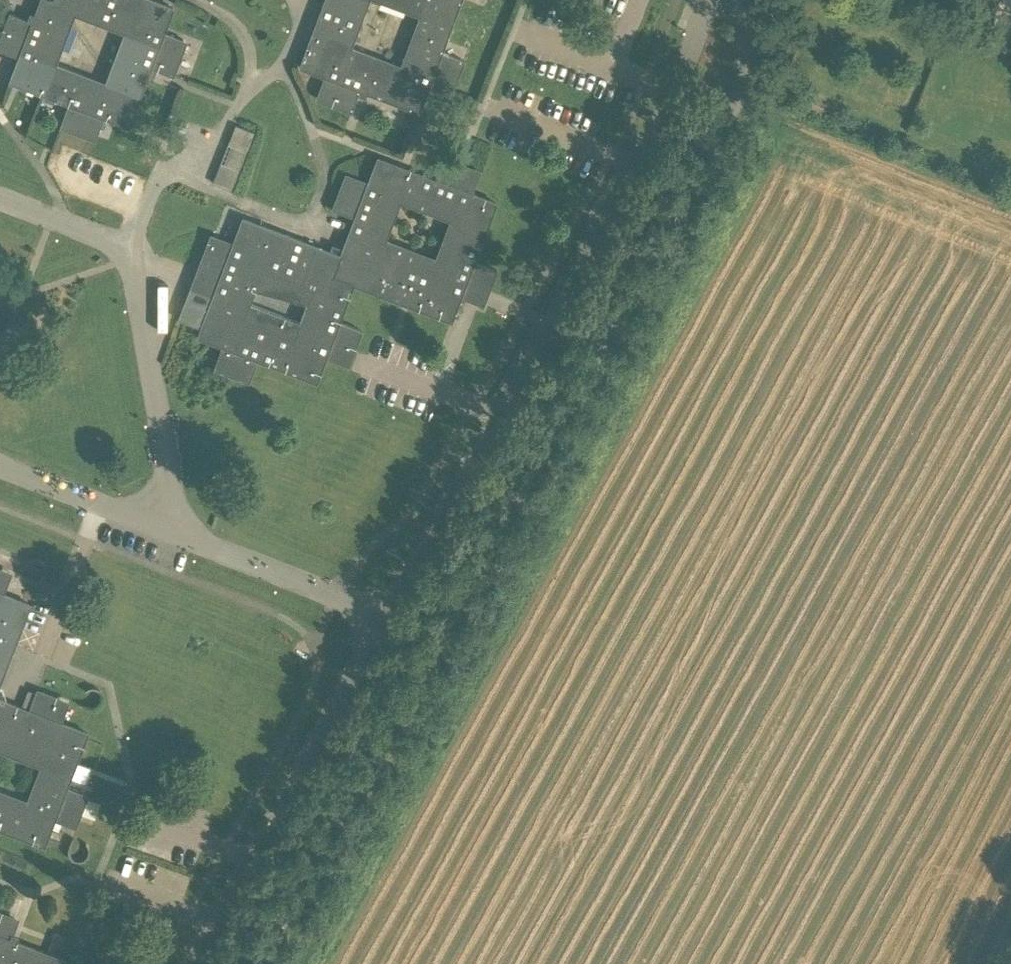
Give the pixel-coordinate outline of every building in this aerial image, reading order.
[(30,22),(8,13),(0,35),(0,51),(17,58),(8,82),(67,105),(59,127),(95,141),(103,118),(128,128),(148,76),(154,78),(156,71),(174,77),(187,41),(171,35),(164,33),(174,7),(154,0),(38,0),(30,22)] [(299,67),(328,78),(320,97),(351,109),(359,89),(418,111),(428,83),(449,91),(461,59),(440,51),(460,0),(373,0),(418,17),(400,65),(352,47),(369,0),(324,0),(299,67)] [(255,132),(236,125),(235,127),(214,183),(232,190),(233,190),(255,132)] [(443,160),(435,180),(377,158),(366,185),(347,178),(335,209),(354,216),(352,222),(339,254),(242,217),(231,245),(212,238),(180,320),(200,328),(197,336),(226,347),(218,367),(250,379),(257,360),(315,383),(325,355),(346,363),(358,331),(339,323),(354,284),(450,321),(461,293),(481,300),(493,269),(474,261),(496,203),(469,192),(476,173),(443,160)] [(11,277),(0,273),(0,307),(11,277)] [(5,594),(11,577),(0,572),(0,683),(30,604),(5,594)] [(44,847),(55,820),(72,826),(84,796),(66,789),(87,734),(61,724),(68,706),(38,694),(31,711),(0,699),(0,753),(40,768),(26,800),(0,790),(0,830),(44,847)] [(65,961),(9,940),(15,922),(0,916),(0,963),(64,963),(65,961)]
